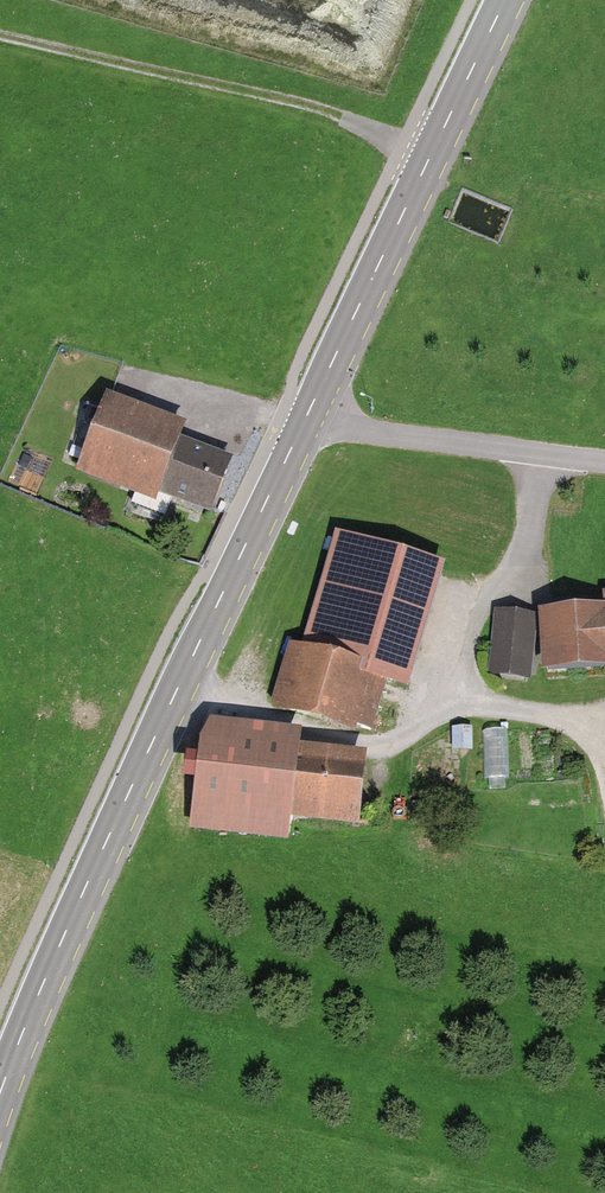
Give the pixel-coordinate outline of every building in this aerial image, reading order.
[(205,514),(226,461),(174,440),(180,426),(103,395),(72,471),(150,502),(153,494),(205,514)] [(46,461),(24,449),(7,483),(28,494),(46,461)] [(442,563),(332,533),(301,649),(283,644),(264,713),(364,741),(379,686),(406,694),(442,563)] [(604,675),(604,610),(542,616),(548,681),(604,675)] [(490,676),(527,680),(534,619),(497,615),(490,676)] [(197,724),(184,833),(287,845),(289,823),(354,831),(362,760),(298,752),(300,736),(197,724)] [(487,725),(487,776),(512,776),(512,725),(487,725)]
